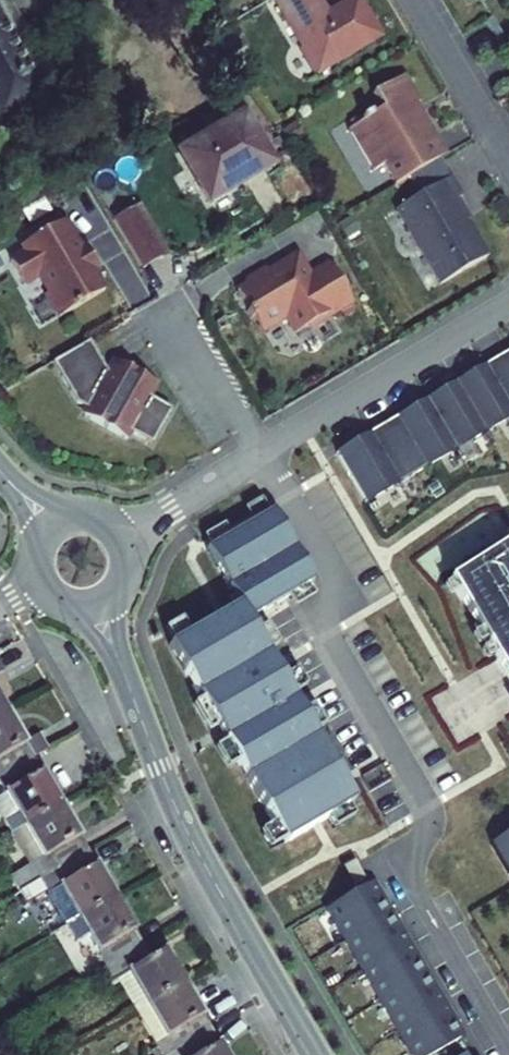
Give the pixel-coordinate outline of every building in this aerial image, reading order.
[(59,94),(7,0),(0,0),(0,126),(59,94)] [(359,0),(349,0),(327,13),(319,0),(272,0),(301,50),(299,51),(313,74),(315,73),(317,76),(381,38),(359,0)] [(382,166),(394,186),(439,159),(427,139),(434,135),(422,115),(415,119),(409,109),(416,105),(420,102),(404,76),(371,95),(381,111),(361,120),(362,122),(348,130),(372,172),(382,166)] [(409,109),(415,119),(422,115),(416,105),(409,109)] [(241,120),(180,156),(208,203),(269,167),(241,120)] [(395,210),(439,285),(486,257),(453,202),(461,197),(449,178),(395,210)] [(492,208),(502,225),(508,221),(508,210),(504,201),(492,208)] [(132,209),(113,221),(142,270),(162,258),(132,209)] [(46,227),(47,231),(63,222),(61,218),(46,227)] [(63,222),(47,231),(21,247),(24,253),(10,262),(23,285),(38,276),(48,293),(45,295),(58,318),(104,291),(92,272),(79,249),(63,222)] [(84,246),(79,249),(92,272),(98,268),(84,246)] [(297,257),(286,261),(288,264),(269,275),(267,272),(266,269),(244,281),(247,286),(237,292),(260,332),(285,317),(295,334),(307,327),(312,328),(332,316),(330,313),(351,301),(328,263),(308,275),(297,257)] [(286,261),(267,272),(269,275),(288,264),(286,261)] [(330,313),(332,316),(353,304),(351,301),(330,313)] [(89,342),(52,363),(76,404),(87,410),(84,416),(124,439),(129,431),(151,444),(171,410),(148,397),(155,384),(115,361),(107,373),(89,342)] [(332,456),(361,506),(508,420),(508,352),(332,456)] [(285,845),(357,801),(247,620),(312,581),(270,512),(203,552),(236,606),(166,649),(256,797),(285,845)] [(420,594),(504,733),(508,741),(508,541),(503,542),(420,594)] [(33,759),(47,751),(38,735),(24,744),(5,713),(0,716),(0,779),(33,759)] [(23,827),(60,806),(33,759),(0,779),(0,787),(23,827)] [(18,880),(24,890),(87,853),(60,806),(23,827),(11,835),(32,872),(18,880)] [(493,847),(508,875),(508,837),(493,847)] [(67,927),(114,899),(87,853),(24,890),(19,893),(25,902),(44,891),(65,928),(67,927)] [(13,883),(19,893),(24,890),(18,880),(13,883)] [(331,907),(417,1054),(431,1054),(464,1036),(374,882),(331,907)] [(67,927),(94,974),(108,966),(142,946),(114,899),(67,927)] [(108,966),(117,981),(128,974),(147,1006),(183,985),(164,952),(150,960),(142,946),(108,966)] [(117,981),(136,1012),(147,1006),(128,974),(117,981)] [(183,985),(147,1006),(166,1038),(155,1045),(161,1054),(170,1054),(174,1053),(210,1031),(183,985)] [(136,1012),(155,1045),(166,1038),(147,1006),(136,1012)] [(210,1031),(174,1053),(175,1054),(224,1054),(210,1031)]
